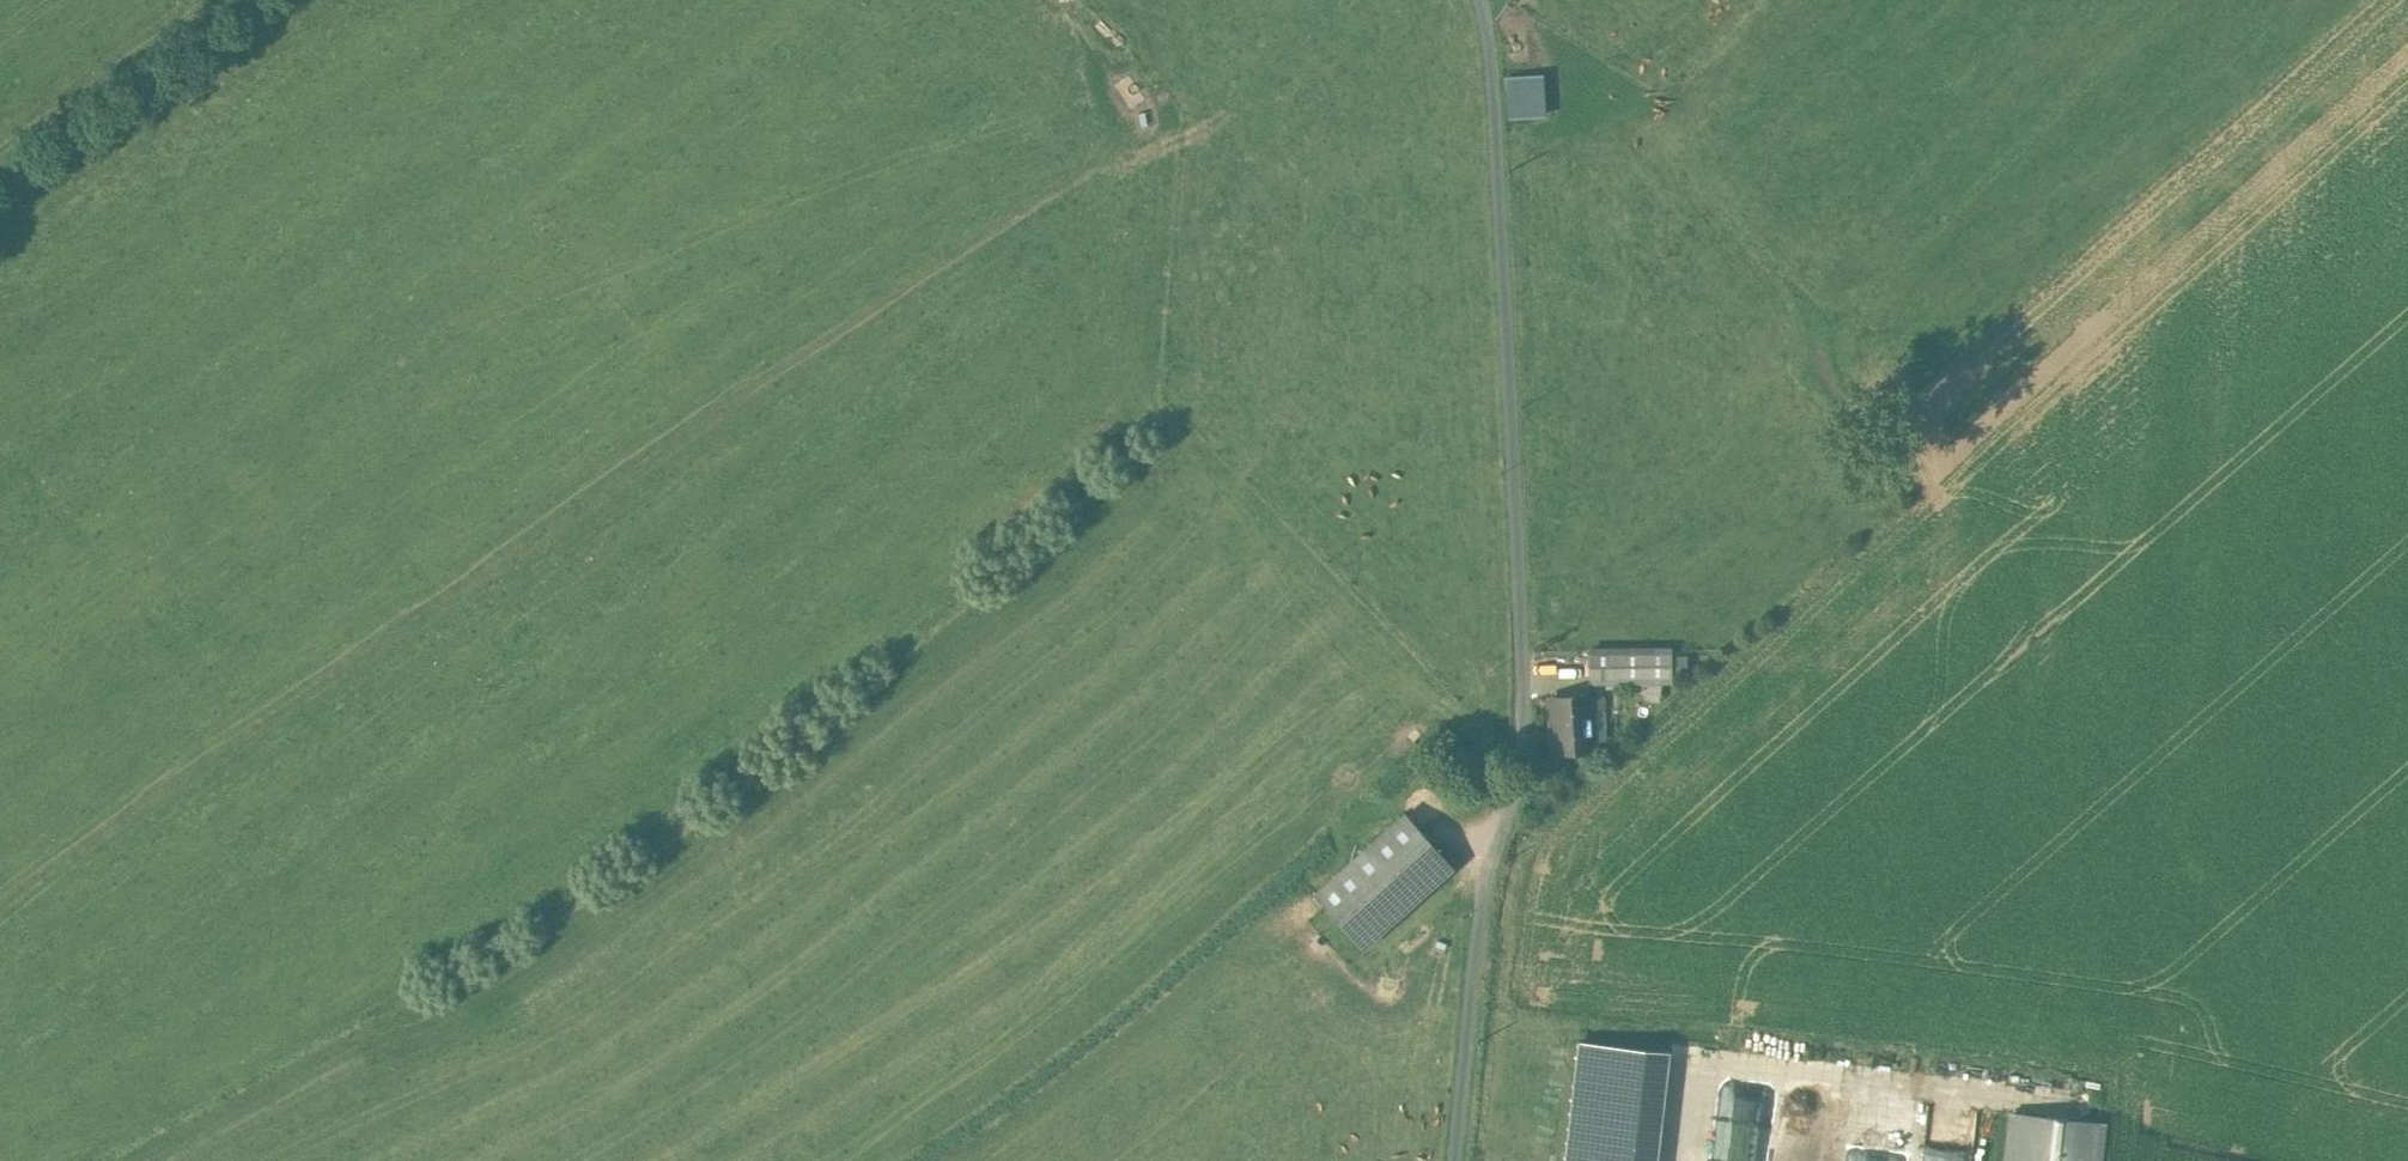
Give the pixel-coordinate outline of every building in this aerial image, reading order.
[(1549,113),(1547,72),(1506,74),(1508,115),(1549,113)] [(1669,649),(1588,650),(1589,682),(1669,682),(1669,649)] [(1687,675),(1688,654),(1676,653),(1675,675),(1687,675)] [(1600,696),(1589,697),(1590,708),(1600,707),(1600,696)] [(1589,697),(1549,699),(1552,752),(1592,750),(1590,708),(1589,697)] [(1404,813),(1315,893),(1363,947),(1452,867),(1404,813)] [(2012,1114),(2007,1160),(2097,1160),(2101,1123),(2012,1114)]
